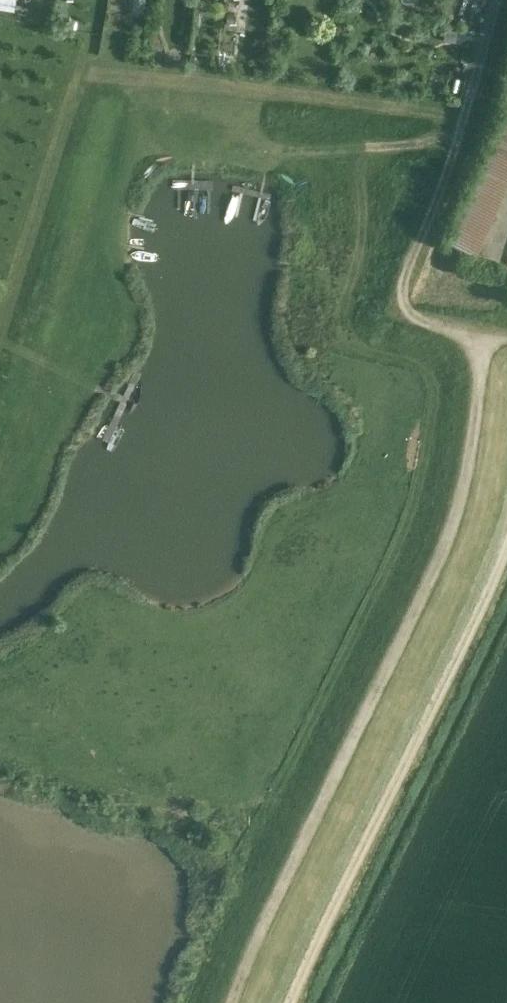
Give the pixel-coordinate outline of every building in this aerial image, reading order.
[(131,15),(143,17),(145,0),(133,0),(131,15)] [(447,244),(475,257),(506,185),(506,127),(502,125),(447,244)]
